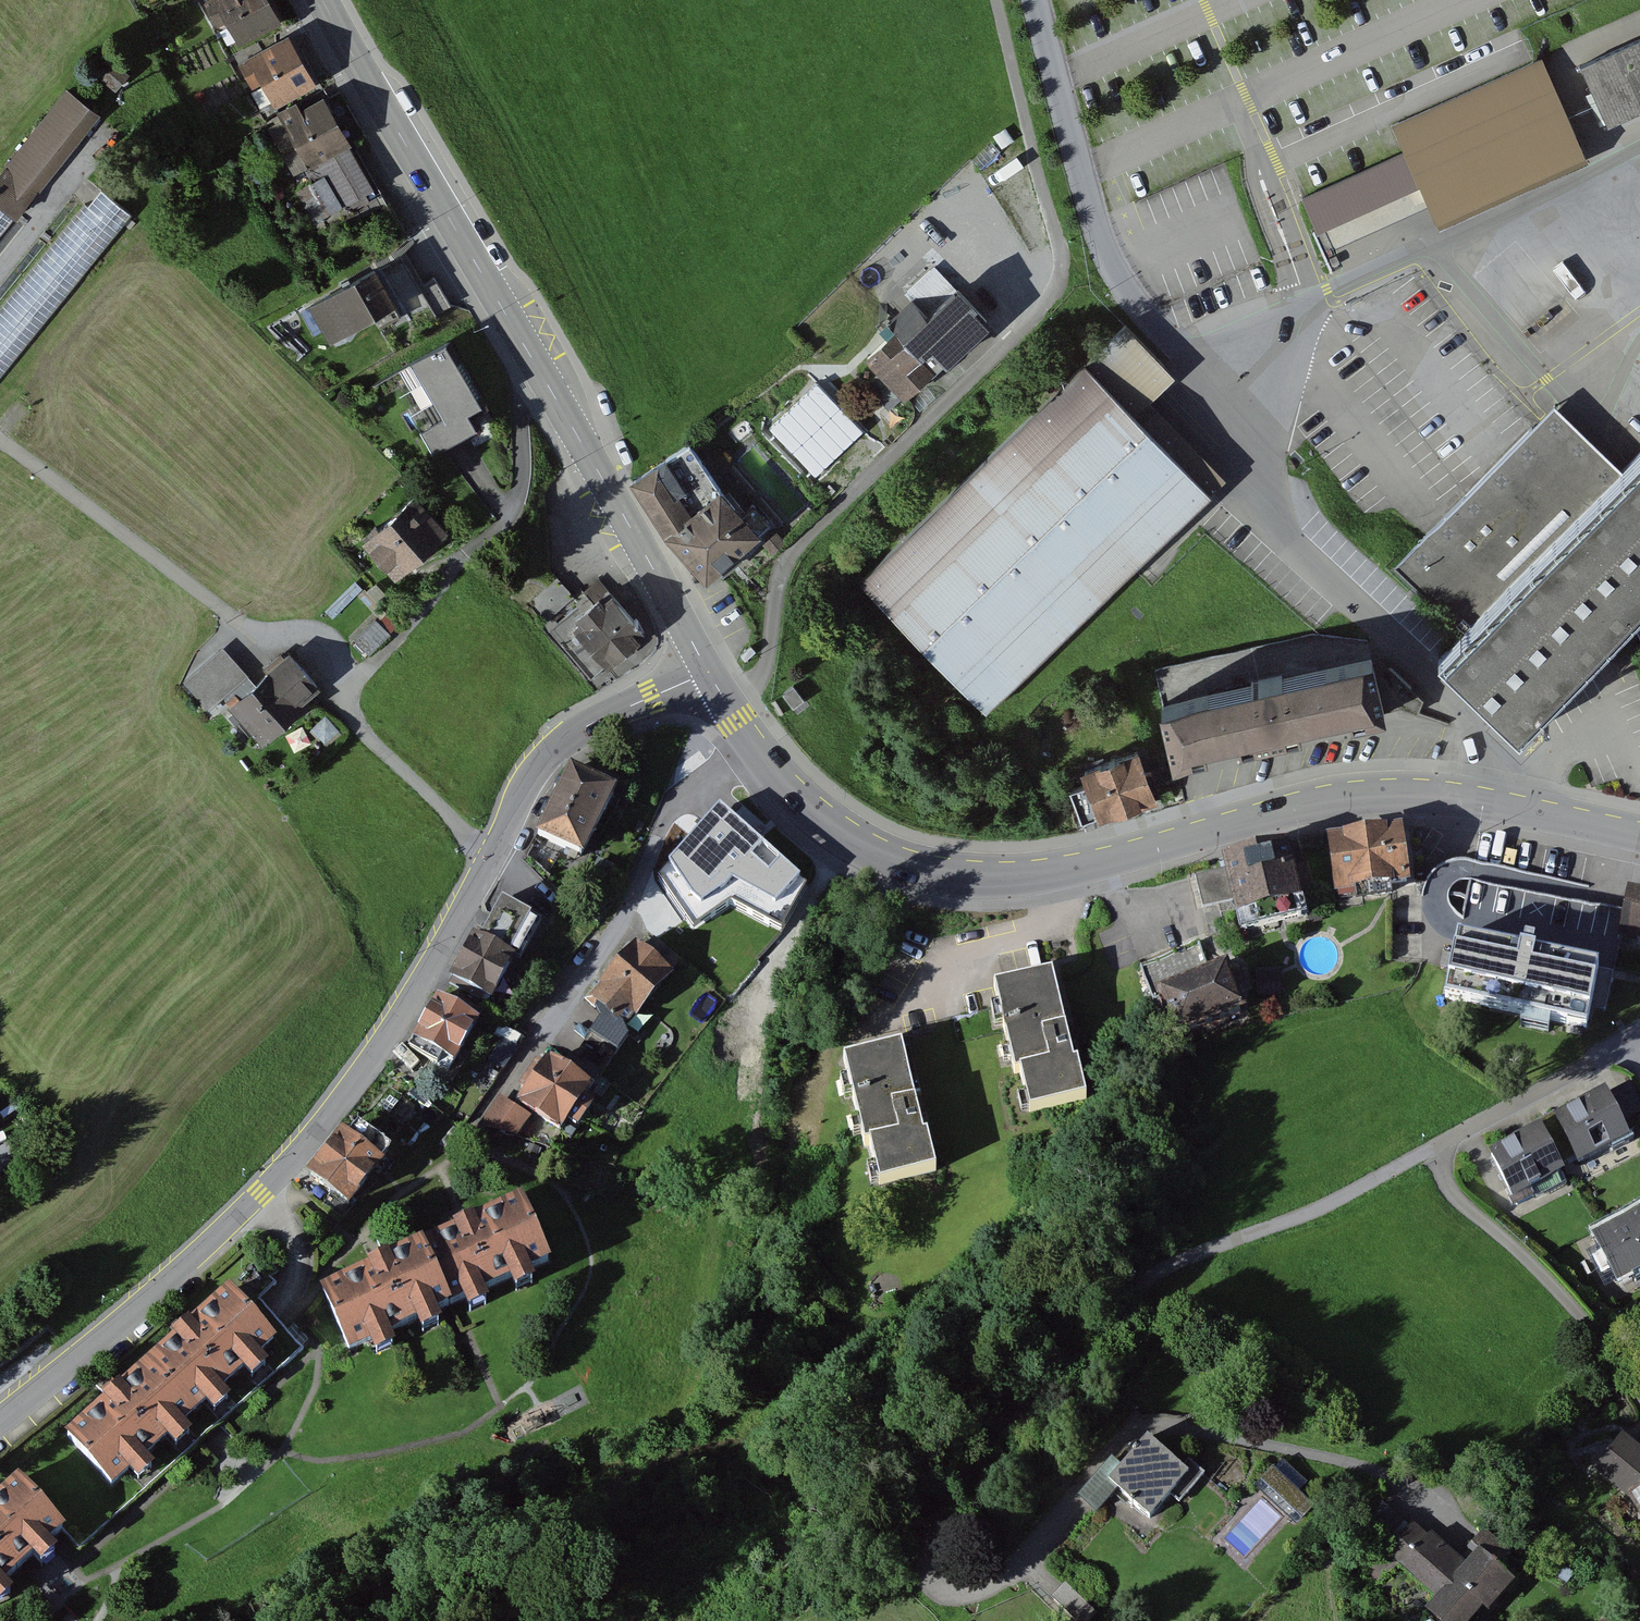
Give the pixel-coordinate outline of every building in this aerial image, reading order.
[(264,0),(211,0),(205,4),(217,25),(227,20),(238,40),(275,19),(264,0)] [(1580,66),(1608,125),(1639,110),(1639,39),(1580,66)] [(277,42),(239,64),(248,78),(257,73),(273,101),(310,80),(287,42),(279,46),(277,42)] [(134,75),(109,57),(98,73),(123,91),(134,75)] [(1584,152),(1542,59),(1391,126),(1403,152),(1405,152),(1419,184),(1435,219),(1584,152)] [(63,93),(0,177),(0,194),(23,211),(94,117),(63,93)] [(284,120),(298,145),(284,153),(294,170),(302,166),(313,184),(299,192),(316,222),(346,205),(350,211),(368,201),(364,194),(371,190),(321,103),(302,114),(296,102),(280,111),(284,120)] [(1405,152),(1403,152),(1302,197),(1316,230),(1419,184),(1405,152)] [(0,313),(0,382),(134,218),(100,191),(0,313)] [(985,320),(934,266),(906,293),(929,317),(913,332),(903,323),(868,356),(905,395),(985,320)] [(343,288),(314,304),(333,338),(393,304),(374,270),(350,283),(347,279),(341,283),(343,288)] [(449,340),(410,363),(444,420),(431,428),(442,448),(480,425),(470,407),(484,399),(449,340)] [(1211,493),(1086,363),(860,580),(985,710),(1211,493)] [(1530,431),(1392,574),(1411,592),(1406,597),(1413,605),(1419,599),(1460,639),(1435,665),(1517,744),(1632,624),(1639,616),(1639,455),(1621,474),(1555,410),(1532,434),(1530,431)] [(689,445),(632,481),(672,543),(704,579),(725,561),(768,523),(750,505),(740,515),(719,489),(689,445)] [(372,537),(364,544),(392,575),(406,563),(405,562),(441,528),(414,498),(379,529),(376,526),(368,533),(372,537)] [(643,632),(607,590),(593,602),(588,597),(549,631),(591,678),(621,651),(624,653),(627,650),(631,646),(629,644),(643,632)] [(376,617),(356,636),(370,651),(390,632),(376,617)] [(1391,667),(1374,671),(1367,640),(1334,635),(1155,676),(1174,758),(1289,732),(1403,706),(1410,686),(1391,667)] [(293,656),(234,705),(264,741),(323,692),(293,656)] [(793,685),(782,693),(793,708),(798,704),(804,700),(793,685)] [(1137,752),(1085,769),(1100,816),(1159,797),(1151,771),(1144,774),(1137,752)] [(559,793),(553,802),(597,825),(613,792),(570,770),(562,786),(559,784),(557,787),(555,790),(559,793)] [(597,825),(553,802),(548,812),(544,810),(543,813),(541,817),(545,819),(537,834),(580,857),(597,825)] [(810,885),(723,802),(658,879),(694,930),(730,906),(781,932),(810,885)] [(1410,834),(1334,847),(1343,900),(1419,887),(1410,834)] [(1227,868),(1195,876),(1202,908),(1235,899),(1242,929),(1307,913),(1309,924),(1323,921),(1306,863),(1289,868),(1285,853),(1260,859),(1259,855),(1251,857),(1251,860),(1227,867),(1227,868)] [(1629,892),(1621,937),(1639,941),(1639,935),(1639,894),(1629,892)] [(452,978),(449,983),(481,1001),(484,996),(490,999),(514,958),(509,955),(531,916),(502,900),(480,939),(474,935),(451,977),(452,978)] [(1199,944),(1140,967),(1153,999),(1159,997),(1175,1038),(1242,1011),(1226,969),(1211,975),(1199,944)] [(1602,969),(1457,945),(1448,1000),(1592,1025),(1602,969)] [(600,1018),(591,1033),(618,1051),(627,1036),(624,1025),(669,975),(636,947),(587,1002),(596,1010),(600,1018)] [(1255,975),(1255,977),(1256,998),(1281,997),(1280,974),(1255,975)] [(1055,975),(995,989),(1014,1074),(1022,1072),(1030,1111),(1087,1098),(1074,1042),(1071,1042),(1063,1009),(1055,975)] [(453,1006),(437,998),(409,1047),(446,1071),(451,1063),(453,1063),(481,1013),(458,998),(453,1006)] [(573,1058),(599,1076),(600,1076),(618,1051),(591,1033),(573,1058)] [(905,1051),(848,1062),(865,1145),(871,1144),(879,1184),(938,1172),(928,1124),(920,1125),(913,1088),(905,1051)] [(527,1095),(521,1104),(560,1131),(567,1122),(577,1129),(592,1107),(582,1100),(599,1076),(573,1058),(570,1055),(560,1069),(550,1062),(543,1071),(537,1067),(521,1090),(527,1095)] [(1562,1120),(1584,1169),(1636,1142),(1627,1123),(1639,1117),(1639,1115),(1632,1085),(1562,1120)] [(519,1113),(510,1106),(493,1129),(514,1136),(527,1115),(521,1110),(519,1113)] [(357,1127),(347,1138),(343,1135),(327,1154),(311,1174),(347,1203),(388,1153),(357,1127)] [(1548,1131),(1495,1157),(1520,1207),(1572,1181),(1548,1131)] [(471,1223),(422,1245),(448,1305),(548,1261),(521,1201),(471,1223)] [(1598,1239),(1620,1287),(1639,1277),(1639,1219),(1598,1239)] [(372,1267),(322,1289),(349,1349),(448,1305),(422,1245),(372,1267)] [(153,1361),(203,1415),(212,1407),(221,1417),(241,1400),(232,1390),(250,1374),(261,1386),(281,1368),(270,1357),(286,1343),(261,1316),(235,1287),(153,1361)] [(193,1423),(203,1415),(153,1361),(71,1436),(121,1490),(136,1476),(147,1488),(167,1470),(156,1459),(174,1442),(184,1453),(204,1435),(193,1423)] [(1603,1467),(1633,1493),(1639,1505),(1639,1445),(1627,1436),(1603,1467)] [(1185,1473),(1179,1479),(1146,1451),(1123,1473),(1111,1466),(1080,1505),(1096,1519),(1109,1507),(1144,1535),(1168,1507),(1177,1515),(1201,1487),(1185,1473)] [(1297,1526),(1315,1507),(1299,1493),(1309,1482),(1282,1458),(1255,1487),(1297,1526)] [(0,1500),(0,1608),(5,1614),(22,1600),(12,1589),(42,1562),(51,1572),(68,1557),(60,1548),(75,1534),(24,1478),(0,1500)] [(1432,1614),(1439,1620),(1486,1620),(1521,1584),(1487,1552),(1473,1568),(1437,1535),(1432,1540),(1415,1524),(1411,1529),(1385,1505),(1363,1528),(1389,1552),(1371,1572),(1384,1584),(1402,1565),(1443,1602),(1432,1614)]
